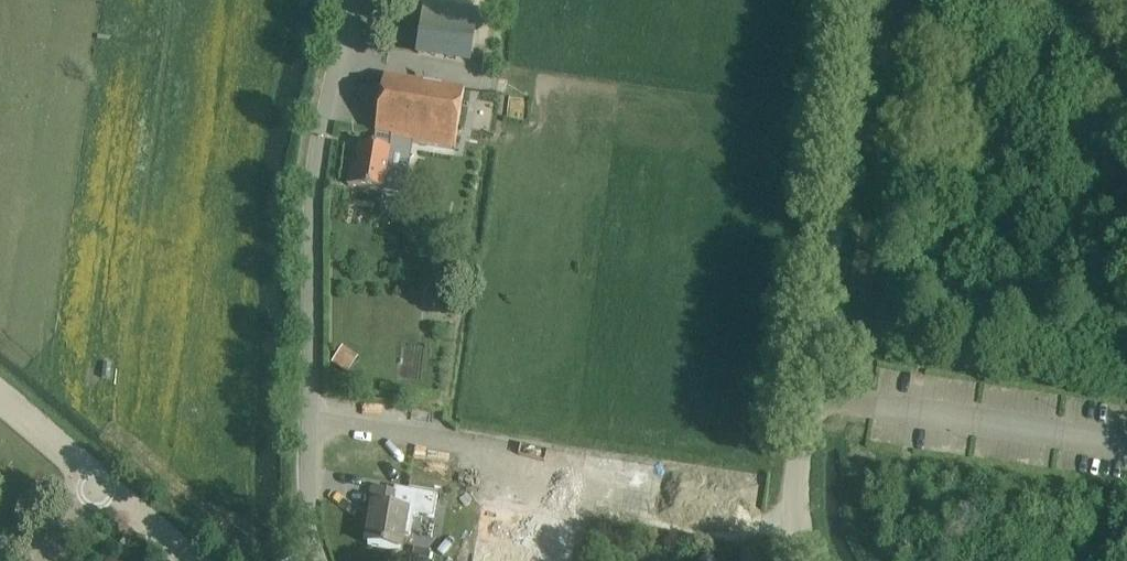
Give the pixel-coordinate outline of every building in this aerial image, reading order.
[(478,12),(448,7),(426,3),(417,53),(470,62),(478,12)] [(352,168),(348,186),(384,191),(385,192),(404,195),(408,171),(388,168),(391,150),(390,150),(392,139),(413,142),(455,149),(465,89),(385,76),(375,133),(376,133),(374,148),(360,145),(356,168),(352,168)] [(343,346),(331,363),(347,374),(359,357),(343,346)] [(438,496),(423,493),(401,489),(400,494),(373,489),(370,506),(375,507),(368,545),(401,551),(404,534),(410,535),(414,514),(434,517),(438,496)] [(907,506),(890,510),(894,527),(911,523),(907,506)] [(760,555),(743,552),(742,560),(759,560),(760,555)]
